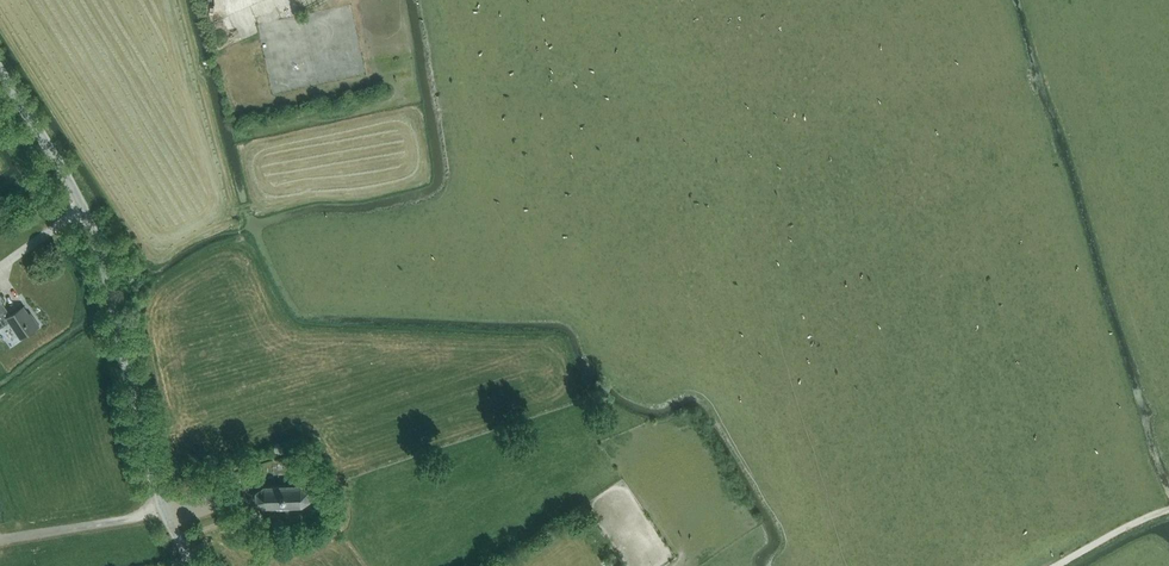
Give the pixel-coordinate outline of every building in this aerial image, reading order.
[(24,306),(11,315),(2,303),(5,301),(0,293),(0,328),(10,322),(21,338),(40,326),(34,317),(32,318),(24,306)] [(256,492),(257,502),(266,506),(278,506),(289,506),(302,505),(310,500),(310,490),(301,485),(265,486),(256,492)] [(342,521),(333,515),(329,521),(337,527),(342,521)]
